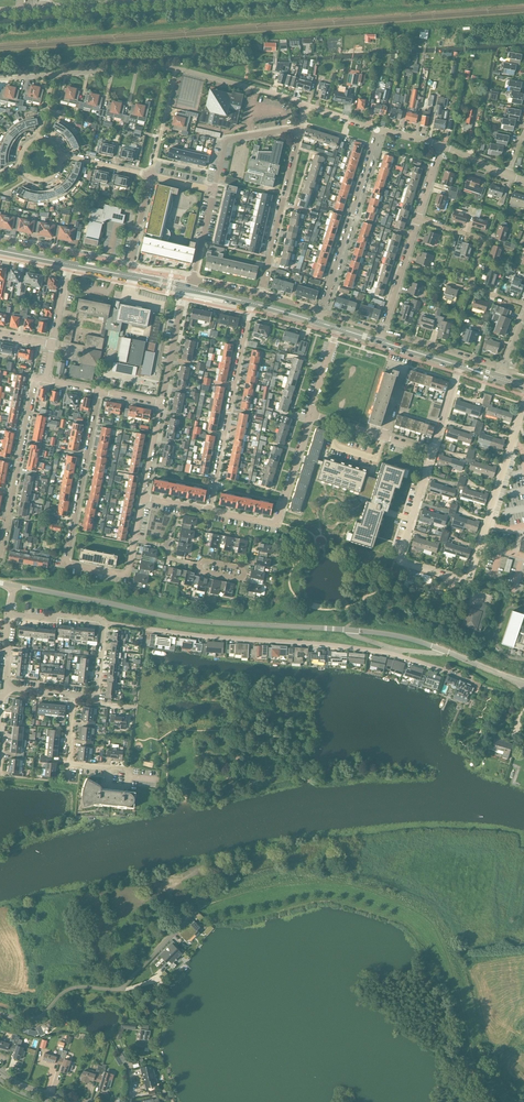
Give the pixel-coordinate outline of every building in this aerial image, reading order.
[(510,59),(509,63),(516,65),(519,65),(520,61),(521,61),(522,54),(509,52),(508,58),(510,59)] [(509,63),(503,62),(502,68),(504,69),(503,74),(513,76),(514,71),(515,71),(516,65),(509,63)] [(277,63),(275,71),(280,72),(282,71),(282,70),(284,63),(277,63)] [(295,70),(294,70),(293,73),(294,73),(290,87),(295,88),(298,78),(295,78),(298,67),(296,66),(295,67),(295,70)] [(288,70),(285,69),(284,71),(282,71),(280,72),(277,83),(284,85),(288,70)] [(293,73),(294,70),(292,70),(290,76),(288,76),(285,85),(290,87),(294,73),(293,73)] [(307,76),(306,79),(303,90),(309,92),(312,83),(309,82),(310,77),(307,77),(307,76)] [(299,79),(296,88),(300,89),(299,90),(302,91),(302,90),(303,90),(306,79),(300,77),(299,79)] [(519,93),(520,89),(521,89),(522,82),(509,80),(508,86),(510,87),(509,91),(511,92),(519,93)] [(330,88),(324,86),(325,84),(319,82),(318,89),(321,90),(321,91),(321,92),(322,92),(320,99),(327,101),(330,88)] [(381,108),(379,115),(385,116),(387,107),(384,106),(385,102),(386,102),(387,100),(389,91),(390,89),(391,83),(387,82),(386,88),(385,90),(383,99),(383,100),(381,108)] [(8,102),(11,87),(7,86),(7,88),(3,87),(1,93),(0,93),(0,100),(8,102)] [(24,100),(32,102),(36,87),(32,86),(31,87),(27,86),(24,100)] [(19,106),(21,100),(17,99),(19,91),(15,90),(15,88),(11,87),(8,102),(16,104),(16,106),(19,106)] [(36,87),(32,102),(41,103),(44,90),(39,89),(40,88),(36,87)] [(60,101),(69,103),(72,88),(68,87),(68,89),(63,88),(60,101)] [(72,88),(69,103),(77,105),(76,108),(79,109),(81,102),(78,101),(80,92),(76,91),(76,89),(72,88)] [(202,111),(200,122),(207,124),(217,126),(230,129),(231,126),(234,124),(237,125),(240,112),(242,102),(244,95),(232,92),(232,94),(218,91),(217,89),(215,90),(211,89),(209,91),(208,95),(207,96),(208,97),(204,111),(202,111)] [(376,104),(374,113),(379,115),(381,108),(383,100),(383,99),(382,99),(384,90),(380,89),(379,90),(376,90),(375,96),(378,96),(377,100),(379,100),(378,105),(376,104)] [(407,112),(405,121),(410,122),(411,121),(414,107),(415,102),(417,93),(417,91),(413,90),(411,101),(409,111),(410,112),(407,112)] [(335,91),(334,100),(347,103),(347,104),(351,105),(353,95),(350,94),(350,92),(345,91),(345,93),(335,91)] [(523,94),(519,93),(511,92),(510,98),(509,98),(508,98),(508,99),(507,100),(508,101),(508,102),(509,103),(508,105),(512,105),(513,103),(521,105),(522,100),(523,100),(523,94)] [(389,117),(395,118),(399,102),(399,98),(400,96),(400,94),(395,93),(393,103),(395,104),(394,109),(391,108),(389,117)] [(411,121),(410,122),(416,124),(418,114),(415,114),(416,109),(419,109),(420,102),(422,103),(422,101),(423,98),(419,97),(418,97),(418,96),(417,93),(415,102),(414,107),(411,121)] [(81,102),(79,109),(83,109),(83,108),(91,110),(95,95),(91,94),(90,95),(86,94),(84,103),(81,102)] [(94,113),(95,115),(102,117),(103,110),(100,109),(103,98),(99,97),(99,96),(95,95),(91,110),(95,110),(94,113)] [(399,102),(395,118),(400,120),(402,111),(400,110),(401,104),(402,104),(403,97),(400,96),(399,98),(399,102)] [(369,101),(365,100),(359,99),(357,108),(360,109),(362,110),(363,109),(364,109),(364,106),(367,106),(368,105),(369,101)] [(114,118),(117,103),(113,102),(113,103),(109,102),(107,111),(103,110),(102,117),(105,118),(106,116),(114,118)] [(146,102),(145,107),(141,106),(137,120),(146,122),(150,102),(146,102)] [(441,115),(442,110),(443,106),(443,104),(443,103),(438,102),(436,114),(439,115),(438,120),(435,119),(433,128),(439,129),(441,115)] [(121,104),(117,103),(114,118),(122,119),(121,121),(125,122),(126,115),(123,115),(125,106),(121,105),(121,104)] [(137,120),(141,106),(137,105),(136,106),(132,105),(129,116),(126,115),(125,122),(128,123),(129,118),(137,120)] [(509,114),(508,119),(515,121),(518,121),(519,116),(520,116),(521,110),(508,108),(507,114),(509,114)] [(469,109),(466,123),(464,123),(463,128),(464,129),(463,133),(467,134),(466,138),(471,140),(474,132),(470,131),(472,125),(475,111),(469,109)] [(422,116),(420,125),(427,127),(430,113),(430,110),(428,110),(428,113),(423,112),(422,116)] [(448,111),(445,111),(442,110),(441,115),(439,129),(444,130),(448,111)] [(175,116),(174,121),(189,124),(190,116),(198,118),(198,114),(186,111),(186,115),(177,113),(176,117),(175,116)] [(23,120),(28,130),(31,129),(31,132),(34,131),(34,129),(36,128),(34,117),(29,118),(23,120)] [(508,119),(502,118),(501,124),(503,125),(502,129),(512,131),(513,127),(514,127),(515,121),(508,119)] [(14,125),(21,135),(23,133),(24,135),(27,134),(25,132),(28,130),(23,120),(19,122),(14,125)] [(59,134),(61,136),(69,127),(65,124),(60,121),(55,131),(56,132),(55,134),(58,136),(59,134)] [(189,124),(174,121),(173,125),(174,125),(173,129),(182,131),(181,134),(188,136),(188,132),(187,132),(189,124)] [(20,136),(21,135),(14,125),(11,128),(6,133),(16,140),(18,138),(19,139),(21,137),(20,136)] [(65,140),(66,142),(76,135),(73,132),(69,127),(61,136),(63,138),(62,139),(64,141),(65,140)] [(196,128),(195,132),(220,138),(221,133),(196,128)] [(310,139),(313,130),(307,128),(304,137),(310,139)] [(313,130),(310,139),(317,141),(320,132),(313,130)] [(497,140),(496,145),(503,146),(506,147),(507,142),(508,142),(509,136),(498,134),(499,132),(492,131),(491,134),(496,135),(495,140),(497,140)] [(321,142),(320,145),(322,146),(323,143),(326,134),(320,132),(317,141),(321,142)] [(1,142),(11,147),(12,145),(14,146),(16,144),(14,142),(16,140),(6,133),(4,137),(1,142)] [(330,145),(333,136),(326,134),(323,143),(330,145)] [(76,135),(66,142),(68,144),(66,145),(67,148),(69,147),(70,149),(81,145),(79,140),(76,135)] [(339,138),(333,136),(330,145),(336,147),(339,138)] [(99,154),(106,156),(109,145),(102,143),(102,142),(99,141),(97,151),(100,152),(99,154)] [(247,172),(244,181),(273,188),(284,143),(275,141),(272,152),(268,152),(268,148),(265,148),(265,152),(258,152),(259,146),(254,145),(248,172),(247,172)] [(11,147),(1,142),(0,144),(0,153),(9,154),(10,152),(12,152),(13,149),(11,149),(11,147)] [(496,145),(490,144),(489,150),(491,150),(490,155),(501,157),(502,152),(503,146),(496,145)] [(114,155),(116,156),(119,146),(115,145),(115,146),(109,145),(106,156),(113,157),(114,155)] [(354,145),(352,152),(360,155),(362,148),(360,147),(354,145)] [(126,160),(128,149),(122,148),(122,147),(119,146),(116,156),(119,156),(119,159),(126,160)] [(133,150),(128,149),(126,160),(133,162),(133,160),(136,160),(139,148),(136,147),(133,150)] [(170,148),(168,158),(174,159),(177,149),(170,148)] [(189,149),(183,148),(182,151),(183,151),(180,161),(183,162),(186,162),(189,149)] [(182,151),(177,149),(174,159),(180,161),(183,151),(182,151)] [(196,151),(189,149),(186,162),(193,164),(196,151)] [(196,151),(193,164),(199,165),(202,152),(196,151)] [(360,155),(352,152),(349,151),(347,157),(358,161),(360,155)] [(202,152),(199,165),(205,167),(206,163),(207,157),(207,156),(208,154),(202,152)] [(9,154),(0,153),(0,163),(9,162),(9,160),(11,160),(11,157),(9,157),(9,154)] [(315,155),(313,162),(322,164),(324,158),(315,155)] [(382,162),(391,164),(393,158),(384,155),(382,162)] [(358,161),(347,157),(345,164),(348,165),(356,167),(358,161)] [(322,164),(313,162),(311,168),(320,171),(322,164)] [(391,164),(382,162),(380,168),(389,170),(391,164)] [(71,169),(70,172),(81,177),(82,172),(84,166),(81,166),(81,164),(75,163),(75,165),(72,164),(72,167),(70,166),(69,169),(71,169)] [(356,167),(348,165),(345,164),(343,170),(346,171),(354,173),(356,167)] [(413,173),(420,176),(422,169),(415,167),(413,173)] [(320,171),(311,168),(309,175),(318,177),(320,171)] [(389,170),(380,168),(378,174),(387,177),(389,170)] [(93,181),(100,182),(102,172),(95,170),(95,172),(92,171),(89,181),(93,182),(93,181)] [(354,173),(346,171),(344,177),(352,180),(354,173)] [(445,171),(441,184),(450,187),(454,174),(445,171)] [(67,177),(66,179),(75,186),(77,183),(81,177),(70,172),(69,175),(67,174),(65,176),(67,177)] [(102,172),(100,182),(106,184),(106,185),(109,186),(112,176),(109,176),(109,173),(102,172)] [(420,176),(413,173),(411,179),(419,182),(420,176)] [(387,177),(378,174),(376,180),(385,183),(387,177)] [(112,176),(109,186),(113,186),(113,185),(120,187),(122,176),(115,175),(115,177),(112,176)] [(318,177),(309,175),(307,181),(316,184),(318,177)] [(122,176),(120,187),(126,189),(126,190),(129,190),(132,181),(128,180),(129,178),(122,176)] [(468,176),(465,185),(464,189),(481,195),(483,188),(478,186),(480,180),(468,176)] [(239,180),(227,177),(225,182),(237,185),(239,180)] [(342,183),(350,186),(352,180),(344,177),(342,183)] [(75,186),(66,179),(64,181),(63,179),(61,181),(62,183),(60,185),(68,194),(71,190),(75,186)] [(407,185),(409,185),(417,188),(419,182),(411,179),(410,183),(408,182),(407,185)] [(385,183),(376,180),(375,187),(383,189),(385,183)] [(305,187),(314,190),(316,184),(307,181),(305,187)] [(348,192),(350,186),(342,183),(340,190),(348,192)] [(68,194),(60,185),(58,186),(57,184),(54,186),(55,188),(54,189),(58,199),(62,197),(68,194)] [(142,249),(141,253),(147,254),(147,255),(152,256),(152,255),(191,264),(191,261),(192,261),(195,251),(195,249),(194,249),(196,243),(190,242),(189,246),(185,245),(181,244),(178,243),(174,242),(169,242),(169,241),(168,241),(168,240),(168,239),(169,239),(169,238),(170,236),(170,235),(170,234),(170,233),(169,231),(169,230),(168,229),(167,229),(166,228),(166,227),(165,226),(165,225),(165,224),(166,222),(167,220),(167,218),(168,216),(170,213),(171,211),(172,207),(173,203),(173,199),(173,196),(172,194),(177,195),(179,189),(167,187),(157,184),(145,237),(144,237),(141,249),(142,249)] [(237,187),(227,185),(225,191),(226,191),(236,193),(237,187)] [(417,188),(409,185),(407,191),(415,194),(417,188)] [(491,185),(488,194),(500,197),(498,204),(503,205),(507,194),(502,192),(503,189),(491,185)] [(21,199),(27,201),(30,190),(28,189),(28,187),(26,186),(25,188),(23,187),(22,189),(20,188),(17,193),(18,194),(17,197),(21,199)] [(58,199),(54,189),(52,189),(51,187),(48,188),(49,190),(46,191),(48,202),(53,201),(58,199)] [(303,194),(312,197),(314,190),(305,187),(303,194)] [(373,193),(381,196),(383,196),(385,190),(383,189),(375,187),(373,193)] [(31,202),(37,203),(38,191),(36,191),(36,189),(34,189),(33,191),(30,190),(27,201),(31,202)] [(48,202),(46,191),(43,191),(43,189),(40,189),(40,191),(38,191),(37,203),(42,203),(48,202)] [(348,192),(340,190),(338,196),(346,199),(348,192)] [(226,191),(224,197),(235,199),(236,193),(226,191)] [(415,194),(407,191),(405,197),(413,200),(415,194)] [(272,195),(262,193),(261,199),(271,201),(272,195)] [(371,199),(379,202),(381,196),(373,193),(371,199)] [(510,201),(521,205),(520,207),(523,208),(523,197),(513,193),(510,201)] [(301,200),(310,203),(312,197),(303,194),(301,200)] [(336,202),(345,205),(346,199),(338,196),(336,195),(334,202),(336,202)] [(438,195),(434,207),(443,210),(447,197),(438,195)] [(235,199),(224,197),(223,203),(233,205),(235,199)] [(413,200),(405,197),(403,204),(411,206),(413,200)] [(271,201),(261,199),(259,205),(270,207),(271,201)] [(379,202),(371,199),(369,206),(377,208),(379,202)] [(310,203),(301,200),(299,207),(308,210),(310,203)] [(345,205),(336,202),(334,209),(343,212),(345,205)] [(233,205),(223,203),(222,208),(232,211),(233,205)] [(83,213),(85,204),(78,206),(77,211),(83,213)] [(411,206),(403,204),(401,210),(409,212),(411,206)] [(92,210),(84,243),(98,246),(104,219),(124,223),(124,222),(125,222),(125,221),(124,221),(125,218),(118,216),(120,208),(105,205),(104,210),(99,208),(99,209),(93,208),(92,210)] [(270,207),(259,205),(258,211),(268,213),(270,207)] [(318,212),(320,206),(316,205),(315,209),(312,208),(310,213),(317,215),(318,212)] [(377,208),(369,206),(367,212),(375,215),(377,208)] [(232,211),(222,208),(220,214),(231,217),(232,211)] [(268,213),(258,211),(254,210),(253,216),(257,217),(267,219),(268,213)] [(409,212),(401,210),(399,216),(407,218),(409,212)] [(455,211),(452,220),(464,224),(467,215),(455,211)] [(291,219),(300,221),(302,214),(293,212),(291,219)] [(375,215),(367,212),(365,218),(373,221),(375,215)] [(333,213),(331,220),(339,222),(341,216),(333,213)] [(231,217),(220,214),(219,220),(229,222),(231,217)] [(13,227),(16,227),(17,218),(14,217),(14,218),(7,216),(5,229),(10,230),(10,229),(12,229),(13,227)] [(407,218),(399,216),(397,222),(405,224),(407,218)] [(267,219),(257,217),(255,222),(265,225),(267,219)] [(20,232),(25,233),(27,220),(21,219),(21,218),(17,218),(16,227),(19,228),(18,231),(20,231),(20,232)] [(475,218),(472,226),(485,230),(487,222),(475,218)] [(300,221),(291,219),(290,225),(299,228),(300,221)] [(36,231),(38,221),(34,221),(34,222),(27,220),(25,233),(30,234),(30,233),(32,233),(33,231),(36,231)] [(229,222),(219,220),(218,226),(228,228),(231,229),(232,223),(229,223),(229,222)] [(337,228),(339,222),(331,220),(329,226),(337,228)] [(40,236),(45,237),(47,224),(41,223),(41,222),(38,221),(36,231),(39,232),(38,234),(40,235),(40,236)] [(74,229),(68,228),(65,241),(70,242),(71,241),(72,241),(73,238),(76,239),(79,222),(76,221),(74,229)] [(265,225),(255,222),(254,228),(264,230),(265,225)] [(405,224),(397,222),(395,228),(403,230),(405,224)] [(361,229),(370,232),(372,225),(363,223),(361,229)] [(499,226),(495,239),(504,241),(508,229),(506,228),(507,226),(506,224),(503,223),(501,224),(501,227),(499,226)] [(53,235),(56,235),(58,225),(54,225),(54,226),(47,224),(45,237),(50,238),(51,237),(52,237),(53,235)] [(65,241),(68,228),(61,227),(61,226),(58,225),(56,235),(59,236),(58,238),(60,239),(60,240),(65,241)] [(299,228),(290,225),(288,232),(297,234),(299,228)] [(228,228),(218,226),(216,232),(227,234),(230,235),(232,229),(228,228)] [(327,232),(335,235),(337,228),(329,226),(327,232)] [(264,230),(254,228),(251,227),(250,233),(253,234),(263,236),(264,230)] [(361,229),(359,235),(368,238),(370,232),(361,229)] [(227,234),(216,232),(215,237),(225,240),(227,234)] [(287,238),(296,241),(297,234),(288,232),(287,238)] [(333,241),(335,235),(327,232),(325,238),(333,241)] [(425,236),(423,242),(433,245),(435,240),(438,241),(440,236),(429,232),(428,236),(425,236)] [(392,240),(400,242),(402,236),(394,233),(392,240)] [(263,236),(253,234),(251,240),(261,242),(263,236)] [(368,238),(359,235),(358,242),(366,244),(368,238)] [(215,237),(214,243),(224,246),(224,245),(228,246),(229,241),(225,240),(215,237)] [(285,245),(294,247),(296,241),(287,238),(285,245)] [(331,247),(333,241),(325,238),(323,245),(331,247)] [(261,242),(251,240),(247,239),(246,245),(250,245),(260,248),(261,242)] [(400,242),(392,240),(390,246),(398,248),(400,242)] [(366,244),(358,242),(356,248),(364,250),(366,244)] [(458,242),(454,256),(460,258),(461,255),(469,257),(472,246),(458,242)] [(256,280),(259,268),(223,260),(225,249),(211,245),(210,250),(209,250),(208,250),(207,256),(208,257),(205,268),(256,280)] [(260,248),(250,245),(249,251),(259,254),(260,248)] [(283,252),(292,254),(294,247),(285,245),(283,252)] [(321,251),(329,254),(331,247),(323,245),(321,251)] [(398,248),(390,246),(388,252),(396,254),(398,248)] [(493,246),(489,258),(498,261),(501,249),(493,246)] [(362,257),(364,250),(356,248),(354,254),(362,257)] [(321,251),(319,257),(327,260),(329,254),(321,251)] [(282,258),(291,260),(292,254),(283,252),(282,258)] [(396,254),(388,252),(386,258),(394,260),(396,254)] [(433,256),(423,253),(421,257),(419,256),(416,263),(427,266),(430,267),(433,256)] [(360,263),(362,257),(354,254),(352,261),(360,263)] [(317,264),(325,266),(327,260),(319,257),(316,256),(314,263),(317,264)] [(289,267),(291,260),(282,258),(280,265),(289,267)] [(394,260),(386,258),(384,264),(392,266),(394,260)] [(358,269),(360,263),(352,261),(350,267),(358,269)] [(325,266),(317,264),(315,270),(323,272),(325,266)] [(392,266),(384,264),(382,270),(390,273),(392,266)] [(356,276),(358,269),(350,267),(348,273),(356,276)] [(488,274),(485,285),(493,287),(498,272),(485,268),(484,273),(488,274)] [(11,280),(14,281),(17,270),(14,269),(13,270),(12,270),(11,273),(10,272),(7,286),(10,287),(11,280)] [(17,270),(14,281),(19,282),(16,295),(20,296),(21,289),(20,289),(23,275),(21,275),(22,272),(20,271),(19,270),(17,270)] [(323,272),(315,270),(313,276),(321,279),(323,272)] [(390,273),(382,270),(380,276),(388,279),(390,273)] [(26,284),(33,285),(35,274),(27,273),(27,276),(24,275),(21,289),(20,296),(24,297),(26,287),(25,286),(26,284)] [(354,282),(356,276),(348,273),(346,280),(354,282)] [(35,274),(33,285),(32,287),(36,288),(36,286),(40,287),(43,276),(35,274)] [(388,279),(380,276),(378,282),(386,285),(388,279)] [(56,278),(49,277),(47,285),(49,285),(49,288),(56,290),(56,288),(58,287),(59,280),(57,280),(56,278)] [(514,277),(509,289),(520,293),(523,286),(520,284),(522,280),(514,277)] [(272,288),(278,290),(281,280),(274,278),(272,288)] [(437,287),(441,288),(442,284),(445,284),(446,281),(439,279),(438,282),(437,287)] [(285,292),(288,282),(281,280),(278,290),(285,292)] [(352,288),(354,282),(346,280),(344,286),(352,288)] [(294,284),(288,282),(285,292),(291,293),(294,284)] [(386,285),(378,282),(377,288),(384,291),(386,285)] [(409,287),(407,293),(418,297),(419,291),(422,292),(424,286),(413,283),(412,287),(409,287)] [(303,297),(305,288),(298,286),(296,295),(303,297)] [(445,294),(444,299),(452,301),(453,297),(456,298),(457,292),(450,289),(451,287),(447,286),(444,294),(445,294)] [(309,299),(312,289),(305,288),(303,297),(309,299)] [(382,297),(384,291),(377,288),(375,295),(382,297)] [(312,289),(309,299),(316,301),(318,291),(312,289)] [(334,306),(341,308),(344,299),(337,297),(334,306)] [(106,330),(106,328),(108,318),(110,308),(111,305),(107,304),(103,303),(91,301),(87,300),(79,299),(76,312),(104,318),(102,329),(106,330)] [(347,311),(350,301),(344,299),(341,308),(347,311)] [(475,299),(472,307),(485,311),(488,303),(475,299)] [(404,305),(401,313),(404,314),(402,320),(411,323),(415,308),(419,309),(421,302),(414,300),(412,307),(408,306),(409,302),(405,301),(404,305)] [(113,309),(110,308),(108,318),(106,328),(106,330),(120,332),(122,322),(131,324),(131,325),(131,326),(132,326),(132,327),(133,327),(143,329),(144,329),(144,328),(145,328),(146,327),(146,326),(147,327),(151,310),(142,308),(142,307),(136,306),(136,307),(127,306),(120,304),(120,305),(119,305),(120,302),(116,301),(115,308),(113,309)] [(357,303),(350,301),(347,311),(354,312),(357,303)] [(365,316),(368,307),(361,305),(358,314),(365,316)] [(493,306),(490,314),(494,315),(500,317),(500,316),(502,316),(508,319),(509,317),(511,311),(497,306),(497,308),(493,306)] [(371,318),(374,309),(368,307),(365,316),(371,318)] [(24,310),(23,316),(23,318),(26,319),(24,329),(32,330),(34,318),(30,317),(31,316),(27,315),(28,309),(25,308),(24,310)] [(212,312),(193,308),(191,318),(189,326),(194,327),(195,319),(210,322),(209,328),(213,328),(214,320),(211,320),(212,312)] [(374,309),(371,318),(378,320),(381,311),(374,309)] [(485,311),(482,321),(487,322),(490,313),(485,311)] [(218,323),(227,325),(229,316),(220,314),(218,323)] [(16,317),(12,316),(10,326),(17,327),(20,316),(17,315),(16,317)] [(423,315),(420,325),(432,329),(434,324),(437,325),(440,316),(436,315),(434,319),(423,315)] [(153,316),(148,342),(156,344),(161,317),(153,316)] [(229,316),(227,325),(237,327),(239,318),(229,316)] [(440,316),(437,325),(441,326),(438,337),(447,340),(451,324),(443,321),(444,318),(440,316)] [(500,317),(494,332),(504,335),(510,320),(508,319),(502,316),(500,316),(500,317)] [(70,342),(74,320),(66,319),(62,340),(70,342)] [(43,320),(43,322),(40,322),(38,331),(45,333),(47,323),(46,323),(47,320),(43,320)] [(256,323),(253,332),(252,336),(260,339),(260,336),(266,338),(267,336),(269,327),(260,324),(256,323)] [(473,329),(472,331),(467,330),(463,341),(471,343),(472,339),(477,341),(479,333),(475,332),(476,330),(473,329)] [(285,331),(283,339),(296,343),(301,344),(302,341),(297,340),(299,335),(285,331)] [(104,338),(100,337),(87,335),(85,346),(102,349),(104,338)] [(485,340),(483,348),(489,350),(489,348),(492,349),(491,352),(496,354),(500,343),(491,340),(492,337),(488,336),(485,335),(484,339),(485,340)] [(143,375),(150,376),(154,352),(156,344),(148,342),(122,337),(118,361),(115,360),(115,363),(113,362),(112,371),(136,376),(136,375),(143,377),(143,375)] [(185,346),(194,348),(195,341),(186,339),(185,346)] [(232,351),(233,345),(225,343),(226,342),(222,341),(222,345),(225,346),(224,350),(232,351)] [(301,344),(299,351),(304,353),(307,343),(302,341),(301,344)] [(1,344),(0,348),(0,353),(9,354),(9,357),(13,358),(15,347),(1,344)] [(18,357),(25,358),(27,349),(20,348),(18,357)] [(84,379),(92,381),(95,369),(95,366),(99,367),(102,351),(86,348),(83,367),(71,364),(68,376),(77,377),(84,379)] [(24,361),(31,362),(34,350),(27,349),(25,358),(24,361)] [(220,355),(223,356),(230,358),(232,351),(224,350),(221,349),(220,355)] [(263,352),(252,350),(251,356),(262,358),(263,352)] [(192,359),(193,354),(184,353),(182,359),(194,362),(194,359),(192,359)] [(250,363),(261,365),(262,358),(251,356),(250,363)] [(292,364),(301,367),(303,361),(294,358),(292,364)] [(248,369),(257,371),(259,371),(261,365),(250,363),(248,369)] [(301,367),(292,364),(290,371),(299,373),(301,367)] [(180,372),(189,374),(191,375),(192,371),(189,371),(190,367),(181,366),(180,372)] [(257,371),(248,369),(247,376),(256,377),(257,371)] [(390,374),(384,372),(368,423),(380,427),(396,376),(397,376),(399,372),(392,370),(391,373),(390,373),(390,374)] [(414,382),(417,372),(412,370),(409,380),(414,382)] [(299,373),(290,371),(288,377),(297,380),(299,373)] [(178,379),(187,381),(189,374),(180,372),(178,379)] [(419,384),(422,374),(417,372),(414,382),(419,384)] [(424,385),(428,375),(422,374),(419,384),(424,385)] [(26,377),(14,375),(13,381),(16,382),(24,383),(26,377)] [(225,383),(227,376),(219,375),(218,381),(225,383)] [(430,387),(433,377),(428,375),(424,385),(430,387)] [(256,377),(247,376),(246,382),(254,384),(256,377)] [(297,380),(288,377),(286,384),(295,386),(297,380)] [(435,389),(438,379),(433,377),(430,387),(435,389)] [(187,381),(178,379),(177,386),(186,387),(188,388),(190,381),(187,381)] [(438,379),(435,389),(440,390),(443,380),(438,379)] [(443,380),(440,390),(446,392),(449,382),(443,380)] [(16,382),(14,388),(23,390),(24,383),(16,382)] [(254,384),(246,382),(244,389),(253,390),(254,384)] [(295,386),(286,384),(284,390),(293,393),(295,386)] [(23,390),(14,388),(11,387),(10,393),(13,394),(22,396),(23,390)] [(47,390),(40,389),(39,397),(42,397),(42,401),(45,401),(47,394),(46,394),(47,390)] [(253,390),(244,389),(243,395),(252,397),(253,390)] [(293,393),(284,390),(282,397),(291,399),(293,393)] [(59,392),(52,391),(51,400),(54,401),(54,403),(57,403),(58,400),(59,398),(58,397),(59,392)] [(174,399),(183,400),(185,394),(176,392),(174,399)] [(13,394),(12,401),(21,402),(22,396),(13,394)] [(70,404),(72,395),(68,394),(68,395),(65,395),(63,402),(64,402),(63,407),(66,407),(67,403),(70,404)] [(76,396),(72,395),(70,404),(74,404),(73,408),(76,409),(76,405),(77,405),(79,397),(76,397),(76,396)] [(252,397),(243,395),(242,402),(250,403),(252,397)] [(89,411),(89,408),(91,399),(84,397),(82,406),(81,406),(80,410),(83,411),(84,410),(89,411)] [(291,399),(282,397),(280,403),(289,406),(291,399)] [(222,400),(214,399),(211,398),(209,404),(221,406),(222,400)] [(454,409),(467,413),(469,404),(460,401),(460,399),(458,398),(454,409)] [(173,405),(182,407),(183,400),(174,399),(173,405)] [(12,401),(11,407),(19,409),(21,402),(12,401)] [(105,411),(112,412),(114,403),(107,402),(105,411)] [(249,410),(250,403),(242,402),(240,408),(249,410)] [(121,404),(114,403),(112,412),(112,414),(119,416),(121,404)] [(287,412),(289,406),(280,403),(278,410),(287,412)] [(221,406),(209,404),(208,410),(211,411),(219,413),(221,406)] [(479,416),(482,406),(479,405),(479,407),(469,404),(467,413),(479,416)] [(493,405),(490,404),(489,404),(489,405),(488,408),(486,415),(498,418),(501,410),(492,407),(493,405)] [(185,407),(182,407),(173,405),(172,412),(183,414),(185,407)] [(128,416),(135,417),(137,407),(130,406),(129,409),(126,409),(124,416),(128,417),(128,416)] [(9,414),(18,415),(19,409),(11,407),(9,414)] [(144,409),(137,407),(135,417),(142,418),(144,409)] [(144,409),(142,418),(149,420),(151,410),(144,409)] [(501,410),(498,418),(510,422),(514,411),(511,410),(510,412),(501,410)] [(38,415),(37,421),(57,425),(58,422),(58,421),(49,420),(49,421),(46,421),(47,417),(45,416),(45,414),(39,413),(39,415),(38,415)] [(239,415),(238,420),(247,422),(250,422),(250,419),(247,419),(248,415),(239,413),(239,415)] [(259,424),(261,425),(263,416),(256,414),(255,419),(260,420),(259,424)] [(400,427),(403,416),(398,415),(395,425),(400,427)] [(277,421),(290,425),(292,419),(283,416),(282,420),(278,418),(277,421)] [(405,428),(408,418),(403,416),(400,427),(405,428)] [(8,420),(3,419),(0,418),(0,420),(0,422),(2,422),(3,421),(8,422),(7,426),(16,428),(17,421),(8,420)] [(169,425),(178,427),(179,420),(171,418),(169,425)] [(411,430),(414,420),(408,418),(405,428),(411,430)] [(247,422),(238,420),(237,426),(245,428),(247,422)] [(416,432),(419,421),(414,420),(411,430),(416,432)] [(73,426),(72,430),(82,432),(83,425),(74,423),(74,421),(71,421),(70,425),(73,426)] [(290,425),(277,421),(276,425),(280,426),(279,429),(288,432),(290,425)] [(421,433),(424,423),(419,421),(416,432),(421,433)] [(217,425),(209,424),(206,423),(205,429),(216,431),(217,425)] [(426,435),(430,425),(424,423),(421,433),(426,435)] [(168,431),(177,433),(181,434),(181,431),(178,430),(178,431),(177,431),(178,427),(169,425),(168,431)] [(430,425),(426,435),(432,437),(435,426),(430,425)] [(245,428),(237,426),(236,433),(244,435),(245,428)] [(446,436),(458,440),(461,431),(451,428),(452,426),(449,426),(446,436)] [(102,427),(101,434),(110,436),(111,429),(102,427)] [(34,434),(47,436),(47,434),(44,433),(44,429),(36,428),(34,434)] [(309,457),(307,464),(304,463),(290,509),(301,513),(316,463),(317,459),(318,460),(327,431),(317,428),(308,457),(309,457)] [(82,432),(72,430),(69,429),(68,432),(72,432),(71,436),(81,438),(82,432)] [(288,432),(279,429),(277,435),(286,438),(288,432)] [(14,439),(15,432),(6,430),(5,434),(0,434),(0,436),(3,437),(14,439)] [(200,434),(201,431),(193,430),(191,439),(195,439),(196,434),(200,434)] [(176,437),(177,433),(168,431),(167,438),(177,440),(177,438),(176,437)] [(470,444),(473,433),(470,432),(470,434),(461,431),(458,440),(470,444)] [(484,432),(481,431),(480,432),(480,435),(478,442),(490,446),(492,437),(483,434),(484,432)] [(136,439),(144,441),(145,434),(137,433),(136,439)] [(234,439),(243,441),(244,435),(236,433),(234,439)] [(99,442),(108,443),(110,436),(101,434),(99,442)] [(284,445),(286,438),(277,435),(275,442),(284,445)] [(71,436),(70,443),(79,445),(81,438),(71,436)] [(4,440),(3,443),(12,445),(14,439),(3,437),(2,439),(4,440)] [(492,437),(490,446),(502,449),(505,439),(502,438),(502,440),(492,437)] [(135,446),(143,447),(144,441),(136,439),(135,446)] [(243,441),(234,439),(233,446),(242,448),(243,441)] [(260,440),(258,449),(262,450),(262,445),(265,446),(266,442),(260,440)] [(98,449),(107,451),(108,443),(99,442),(98,449)] [(12,445),(3,443),(2,447),(1,447),(0,449),(11,451),(12,445)] [(78,451),(79,445),(70,443),(68,449),(78,451)] [(32,444),(31,451),(48,454),(48,451),(41,450),(41,446),(32,444)] [(164,451),(173,453),(176,454),(177,451),(173,450),(174,446),(165,445),(164,451)] [(133,452),(141,454),(143,447),(135,446),(133,452)] [(240,454),(243,455),(244,448),(242,448),(233,446),(232,452),(240,454)] [(271,453),(280,455),(282,449),(274,446),(271,453)] [(11,451),(0,449),(0,451),(0,452),(1,452),(1,456),(10,458),(11,451)] [(97,456),(105,458),(107,451),(98,449),(97,456)] [(173,453),(164,451),(163,458),(171,459),(173,453)] [(132,458),(140,460),(141,454),(133,452),(132,458)] [(240,454),(232,452),(230,459),(239,460),(240,454)] [(280,455),(271,453),(269,459),(278,462),(280,455)] [(437,464),(449,467),(452,459),(443,456),(443,454),(440,453),(437,464)] [(68,455),(67,463),(76,465),(77,457),(68,455)] [(105,458),(97,456),(96,456),(98,457),(96,464),(105,466),(107,458),(105,458)] [(29,463),(45,466),(46,464),(38,462),(39,458),(30,457),(29,463)] [(131,465),(139,467),(140,460),(132,458),(131,465)] [(171,459),(163,458),(161,464),(170,466),(171,459)] [(229,465),(238,467),(241,468),(241,464),(238,463),(239,460),(230,459),(229,465)] [(278,462),(269,459),(267,466),(276,468),(278,462)] [(317,459),(316,463),(322,465),(317,479),(372,496),(370,502),(367,501),(360,523),(356,521),(350,541),(372,548),(376,537),(384,511),(387,512),(395,488),(399,489),(405,469),(382,462),(376,481),(365,478),(366,472),(324,459),(323,461),(318,460),(317,459)] [(462,471),(465,461),(462,460),(461,461),(452,459),(449,467),(462,471)] [(472,459),(471,463),(469,469),(481,473),(484,464),(475,461),(475,460),(472,459)] [(8,469),(9,462),(0,461),(0,467),(8,469)] [(45,466),(29,463),(27,469),(36,471),(37,467),(45,469),(44,469),(50,470),(51,467),(45,466)] [(76,465),(67,463),(65,470),(74,472),(76,465)] [(95,471),(104,473),(105,466),(96,464),(95,471)] [(484,464),(481,473),(494,477),(497,466),(494,465),(493,467),(484,464)] [(138,473),(139,467),(131,465),(129,472),(138,473)] [(238,467),(229,465),(228,472),(236,473),(238,467)] [(276,468),(267,466),(265,465),(263,471),(265,472),(274,475),(276,468)] [(208,468),(200,466),(198,466),(197,468),(200,468),(199,473),(207,474),(208,468)] [(74,472),(65,470),(64,478),(73,479),(74,472)] [(93,479),(102,480),(104,473),(95,471),(93,479)] [(235,480),(236,473),(228,472),(226,478),(235,480)] [(261,478),(263,478),(272,481),(274,475),(265,472),(264,476),(261,475),(261,478)] [(128,481),(137,483),(138,476),(130,474),(128,481)] [(33,483),(36,483),(39,484),(40,482),(33,481),(34,476),(26,475),(25,481),(33,483)] [(62,485),(71,487),(73,479),(64,478),(62,485)] [(270,488),(272,481),(263,478),(261,485),(270,488)] [(92,486),(101,488),(102,480),(93,479),(92,486)] [(207,490),(155,480),(153,491),(204,501),(207,490)] [(429,491),(441,495),(443,486),(434,483),(435,481),(432,480),(429,491)] [(24,488),(32,490),(33,483),(25,481),(24,488)] [(127,488),(135,489),(137,483),(128,481),(127,488)] [(61,492),(70,494),(71,487),(62,485),(61,492)] [(91,493),(99,495),(101,488),(92,486),(91,493)] [(455,491),(456,488),(453,487),(453,489),(443,486),(441,495),(453,498),(455,491)] [(461,496),(473,500),(473,499),(476,491),(466,488),(467,487),(464,486),(464,487),(463,490),(461,496)] [(22,495),(37,498),(37,495),(31,493),(32,490),(24,488),(22,495)] [(126,494),(134,496),(135,489),(127,488),(126,494)] [(473,499),(473,500),(485,504),(488,493),(485,492),(485,494),(476,491),(473,499)] [(70,494),(61,492),(59,500),(60,500),(69,502),(69,501),(68,501),(70,494)] [(98,502),(99,495),(91,493),(89,500),(88,500),(97,502),(98,502)] [(273,504),(221,493),(219,504),(271,515),(273,504)] [(125,500),(133,502),(134,496),(126,494),(125,500)] [(36,500),(37,498),(22,495),(21,502),(29,503),(30,500),(33,500),(36,500)] [(59,507),(68,509),(69,502),(60,500),(59,507)] [(86,508),(95,510),(97,502),(88,500),(86,508)] [(123,507),(132,509),(133,502),(125,500),(123,507)] [(67,516),(68,509),(59,507),(58,515),(67,516)] [(122,513),(130,515),(132,509),(123,507),(122,513)] [(420,518),(432,522),(435,513),(426,510),(426,508),(423,507),(420,518)] [(28,509),(20,508),(19,515),(22,515),(22,519),(29,520),(30,517),(29,517),(30,513),(34,514),(34,511),(30,510),(28,509)] [(85,515),(94,517),(95,510),(86,508),(85,515)] [(121,520),(129,522),(130,515),(122,513),(121,520)] [(444,526),(448,515),(447,515),(445,514),(444,516),(435,513),(432,522),(444,526)] [(458,514),(455,513),(455,514),(454,517),(452,524),(464,527),(467,519),(458,516),(458,514)] [(84,522),(93,524),(94,517),(85,515),(84,522)] [(182,528),(190,530),(191,524),(196,526),(198,517),(184,515),(182,528)] [(467,519),(464,527),(476,531),(480,521),(477,520),(476,522),(467,519)] [(119,526),(128,528),(129,522),(121,520),(119,526)] [(91,531),(93,524),(84,522),(82,530),(91,531)] [(118,533),(126,535),(128,528),(119,526),(118,533)] [(195,531),(190,530),(182,528),(179,542),(187,543),(188,538),(194,539),(194,538),(195,534),(195,531)] [(499,532),(492,530),(490,536),(497,538),(499,532)] [(218,549),(220,543),(219,543),(221,535),(207,532),(207,533),(206,541),(212,542),(211,547),(218,549)] [(125,541),(126,535),(118,533),(117,540),(125,541)] [(219,543),(220,543),(225,545),(224,550),(232,551),(233,546),(235,538),(221,535),(219,543)] [(411,545),(424,549),(426,540),(417,538),(418,536),(415,535),(411,545)] [(248,541),(235,538),(233,546),(238,547),(237,552),(245,554),(248,541)] [(14,561),(18,542),(18,540),(15,540),(13,548),(11,548),(9,560),(14,561)] [(436,553),(439,542),(436,541),(435,543),(426,540),(424,549),(436,553)] [(450,541),(447,541),(446,540),(446,541),(445,544),(443,551),(456,555),(458,546),(449,543),(450,541)] [(187,543),(179,542),(176,555),(177,556),(181,556),(185,557),(186,551),(191,552),(193,544),(187,543)] [(258,556),(266,558),(267,553),(272,554),(274,546),(260,543),(258,556)] [(458,546),(456,555),(468,558),(471,548),(468,547),(467,549),(458,546)] [(144,547),(141,560),(150,562),(151,557),(156,558),(158,550),(144,547)] [(118,556),(82,549),(80,560),(115,567),(118,556)] [(45,554),(43,566),(48,567),(48,564),(51,565),(53,558),(49,558),(50,555),(45,554)] [(255,570),(264,571),(265,566),(270,567),(271,559),(266,558),(258,556),(255,570)] [(507,558),(504,571),(509,573),(512,560),(507,558)] [(155,563),(150,562),(141,560),(139,573),(148,575),(149,570),(153,571),(155,563)] [(180,578),(181,569),(168,566),(166,575),(172,576),(171,581),(179,583),(180,578)] [(195,572),(181,569),(180,578),(185,579),(184,584),(192,586),(193,584),(195,575),(195,572)] [(249,583),(263,586),(265,572),(264,571),(255,570),(252,569),(249,583)] [(148,575),(139,573),(135,573),(133,587),(141,588),(142,583),(148,584),(149,576),(148,575)] [(205,592),(206,586),(208,578),(195,575),(193,584),(198,585),(197,590),(205,592)] [(218,594),(219,589),(221,581),(208,578),(206,586),(211,588),(210,593),(218,594)] [(221,581),(219,589),(225,590),(224,595),(232,597),(235,583),(221,581)] [(261,593),(263,586),(249,583),(246,596),(255,598),(256,593),(261,593)] [(481,607),(474,605),(472,609),(468,608),(463,625),(475,629),(475,630),(480,632),(488,606),(485,605),(484,604),(482,606),(481,607)] [(501,644),(509,646),(513,647),(513,646),(523,650),(523,614),(512,610),(501,644)] [(89,628),(87,641),(97,642),(98,632),(94,631),(95,629),(89,628)] [(111,642),(125,643),(125,640),(127,640),(127,634),(125,634),(124,634),(119,633),(114,633),(113,638),(112,638),(111,642)] [(151,634),(149,647),(155,647),(156,645),(158,645),(170,647),(169,650),(174,651),(175,644),(176,637),(170,637),(169,639),(159,637),(157,637),(157,635),(151,634)] [(178,641),(176,640),(176,645),(182,646),(182,648),(183,648),(184,649),(188,650),(189,649),(191,649),(191,647),(197,648),(197,651),(201,652),(202,644),(196,643),(196,640),(179,638),(178,641)] [(207,644),(203,643),(202,654),(206,655),(207,652),(215,652),(215,653),(223,653),(224,643),(217,643),(217,642),(207,641),(207,644)] [(124,647),(125,643),(111,642),(111,645),(113,645),(112,651),(122,652),(123,647),(124,647)] [(235,644),(230,644),(229,653),(234,654),(241,655),(241,658),(248,658),(249,644),(235,643),(235,644)] [(268,645),(260,645),(260,647),(257,647),(257,646),(253,646),(253,649),(252,649),(251,657),(257,658),(257,656),(267,656),(268,645)] [(286,647),(272,646),(272,647),(269,647),(268,658),(272,658),(272,656),(279,656),(279,655),(286,655),(286,647)] [(288,648),(288,662),(303,662),(303,657),(303,653),(301,650),(298,650),(297,651),(296,650),(296,648),(293,647),(293,649),(288,648)] [(308,652),(308,655),(307,661),(311,661),(311,659),(318,660),(318,662),(325,662),(325,655),(324,655),(324,650),(324,649),(317,649),(316,651),(315,652),(308,652)] [(125,653),(122,652),(112,651),(111,657),(110,657),(109,660),(125,662),(126,658),(124,658),(125,653)] [(337,651),(332,651),(331,663),(339,663),(339,665),(346,666),(347,652),(337,652),(337,651)] [(365,654),(349,652),(347,662),(364,664),(365,654)] [(80,664),(89,665),(89,659),(87,658),(87,656),(77,655),(77,663),(80,664)] [(386,657),(379,656),(379,657),(372,655),(370,666),(377,667),(376,670),(383,672),(386,657)] [(125,665),(125,662),(109,660),(109,664),(111,664),(110,670),(123,671),(123,665),(125,665)] [(386,665),(386,668),(390,669),(390,671),(402,674),(405,663),(394,660),(391,666),(386,665)] [(409,671),(406,670),(404,675),(420,680),(423,669),(411,665),(409,671)] [(36,671),(29,670),(17,669),(16,675),(29,676),(29,673),(34,674),(34,677),(38,677),(39,671),(36,671)] [(107,679),(121,680),(121,677),(122,677),(123,671),(110,670),(109,675),(108,675),(107,679)] [(436,673),(429,670),(425,683),(432,685),(431,688),(437,690),(441,677),(436,675),(436,674),(436,673)] [(460,680),(448,675),(445,681),(452,684),(452,683),(458,685),(456,690),(455,691),(456,691),(454,694),(468,700),(474,686),(466,682),(460,680)] [(108,688),(118,689),(119,683),(120,684),(121,680),(107,679),(107,682),(109,682),(108,688)] [(118,695),(118,689),(108,688),(107,694),(106,693),(105,697),(119,699),(119,695),(118,695)] [(38,713),(45,713),(46,702),(45,702),(41,702),(41,703),(39,703),(38,713)] [(89,721),(88,724),(95,725),(95,721),(93,721),(93,715),(82,713),(82,714),(82,720),(83,720),(89,721)] [(120,729),(125,729),(127,716),(122,715),(122,717),(115,716),(116,715),(111,714),(110,722),(114,723),(114,726),(121,727),(120,729)] [(21,726),(22,720),(11,719),(11,723),(12,724),(11,725),(24,727),(21,726)] [(80,732),(80,733),(91,734),(92,728),(95,728),(95,725),(88,724),(88,727),(82,727),(81,727),(80,732)] [(49,736),(61,737),(61,731),(60,731),(60,730),(50,729),(48,729),(47,736),(49,736)] [(91,734),(80,733),(80,734),(80,740),(81,740),(86,741),(86,744),(93,744),(93,741),(90,741),(91,734)] [(495,739),(492,748),(496,750),(495,752),(503,755),(502,756),(507,758),(512,744),(513,740),(509,739),(508,743),(495,739)] [(78,752),(78,753),(89,754),(90,748),(93,748),(93,746),(93,744),(86,744),(86,747),(80,746),(80,747),(79,746),(78,752)] [(107,750),(106,757),(111,757),(117,758),(117,760),(122,760),(124,747),(119,746),(119,745),(113,744),(112,747),(111,751),(107,750)] [(10,746),(10,752),(11,752),(17,753),(17,756),(23,757),(24,753),(25,747),(22,746),(11,745),(10,746)] [(40,758),(51,760),(51,756),(57,757),(58,757),(59,751),(59,750),(48,749),(47,756),(41,755),(40,758)] [(23,760),(23,757),(17,756),(16,759),(11,758),(11,759),(10,759),(9,764),(8,765),(20,766),(20,760),(23,760)] [(51,763),(51,760),(40,758),(40,762),(47,762),(46,769),(57,770),(57,769),(57,764),(56,764),(56,763),(51,763)] [(19,773),(20,766),(8,765),(8,766),(8,771),(9,771),(9,772),(15,772),(14,776),(23,776),(23,773),(19,773)] [(57,770),(46,769),(45,775),(42,775),(42,779),(49,779),(49,776),(55,777),(55,776),(56,776),(57,771),(57,770)] [(109,805),(111,789),(99,788),(100,785),(88,778),(86,781),(85,783),(84,786),(84,789),(83,792),(83,794),(83,797),(83,800),(84,803),(85,806),(94,803),(109,805)] [(136,792),(111,789),(109,805),(134,807),(136,792)] [(187,941),(194,934),(196,936),(200,933),(197,930),(196,930),(200,926),(194,921),(191,924),(190,924),(180,934),(187,941)] [(160,955),(166,961),(167,962),(169,961),(171,963),(175,959),(181,953),(172,943),(160,955)] [(51,1022),(42,1026),(37,1028),(37,1029),(35,1031),(29,1029),(28,1034),(35,1036),(39,1034),(40,1035),(45,1032),(44,1031),(53,1026),(51,1022)] [(116,1037),(120,1039),(124,1028),(136,1029),(136,1025),(125,1025),(121,1024),(120,1025),(116,1037)] [(139,1040),(138,1046),(144,1047),(149,1048),(150,1042),(149,1042),(150,1030),(141,1029),(139,1040)] [(7,1049),(8,1048),(12,1049),(15,1038),(16,1034),(12,1033),(11,1037),(9,1043),(0,1040),(0,1047),(7,1049)] [(24,1056),(25,1050),(23,1050),(23,1048),(23,1047),(23,1046),(20,1046),(20,1044),(18,1043),(20,1036),(16,1034),(15,1038),(12,1049),(16,1050),(14,1057),(20,1059),(21,1055),(24,1056)] [(62,1051),(59,1049),(56,1057),(45,1053),(43,1059),(55,1063),(55,1061),(59,1062),(62,1051)] [(67,1051),(63,1050),(62,1051),(59,1062),(63,1063),(61,1070),(67,1072),(68,1069),(71,1070),(73,1065),(69,1064),(70,1061),(65,1059),(67,1051)] [(125,1051),(122,1053),(119,1055),(123,1063),(127,1061),(126,1059),(128,1057),(125,1051)] [(88,1072),(84,1070),(81,1080),(89,1082),(90,1079),(93,1080),(94,1079),(98,1080),(102,1067),(102,1066),(98,1065),(95,1074),(92,1073),(93,1071),(89,1070),(88,1072)] [(143,1073),(145,1081),(146,1087),(157,1084),(156,1079),(155,1079),(151,1065),(141,1067),(142,1074),(143,1073)] [(98,1080),(102,1081),(99,1088),(106,1090),(109,1078),(103,1076),(106,1068),(102,1067),(98,1080)]
